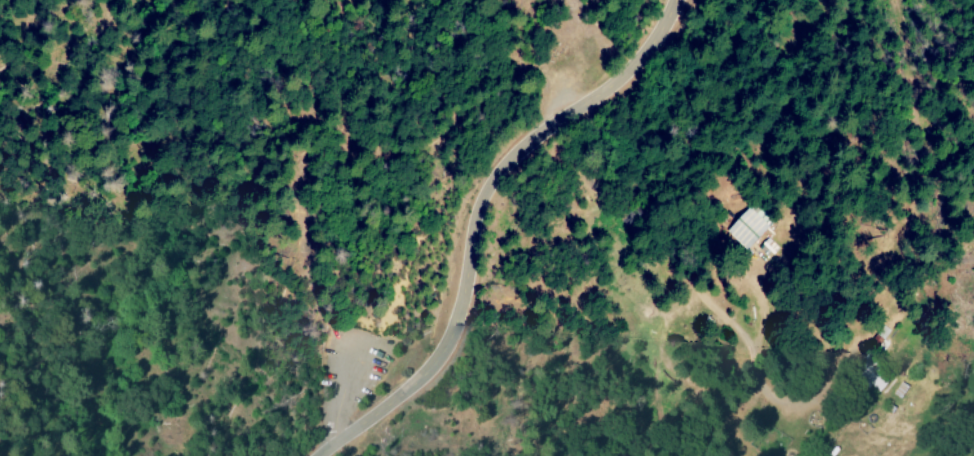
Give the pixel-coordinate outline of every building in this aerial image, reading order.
[(871,392),(883,380),(860,358),(849,370),(871,392)]
